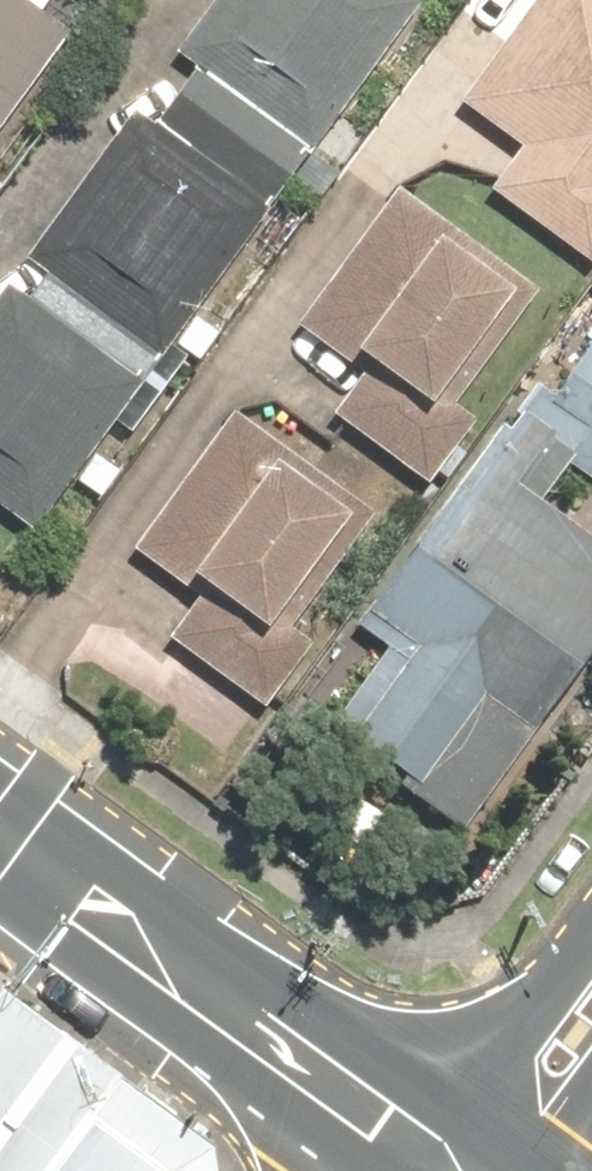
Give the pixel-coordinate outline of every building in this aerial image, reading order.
[(0,290),(0,512),(32,535),(410,5),(403,0),(220,0),(176,61),(187,68),(151,119),(132,105),(0,290)] [(77,48),(15,0),(0,0),(0,149),(77,48)] [(457,107),(516,146),(486,190),(591,262),(591,0),(530,0),(457,107)] [(395,191),(292,330),(351,374),(321,414),(420,487),(469,420),(453,408),(537,295),(395,191)] [(317,741),(456,838),(591,643),(591,543),(542,508),(578,456),(501,403),(347,623),(383,648),(317,741)] [(221,415),(131,550),(278,648),(369,513),(221,415)] [(0,1040),(0,1170),(21,1170),(76,1094),(0,1040)] [(76,1094),(21,1170),(157,1170),(154,1151),(76,1094)]
